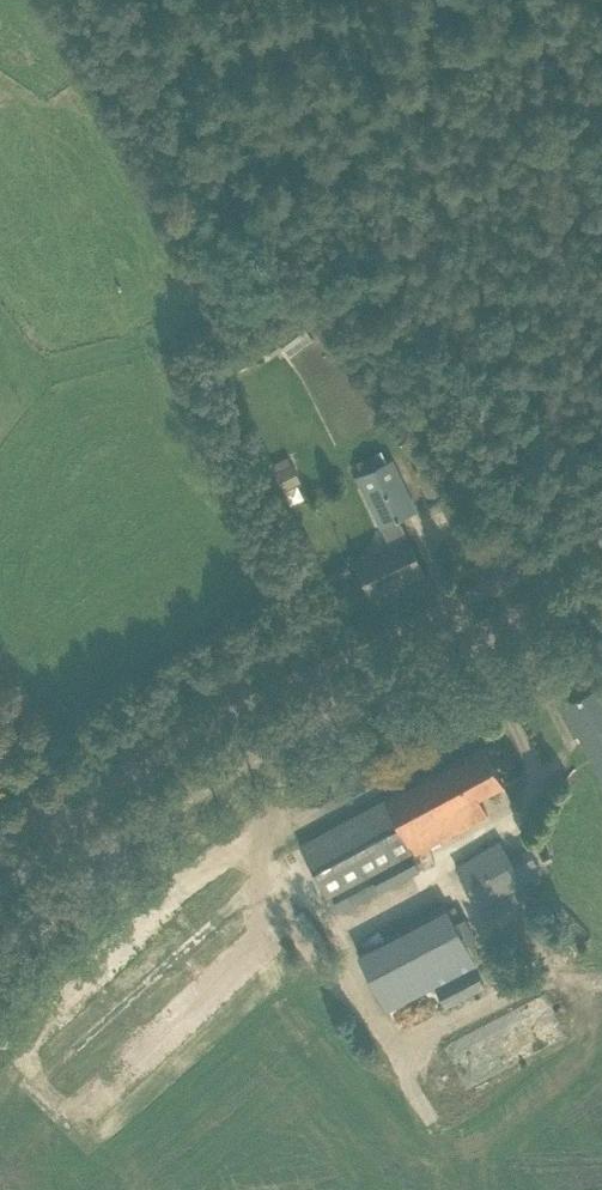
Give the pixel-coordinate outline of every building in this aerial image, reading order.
[(275,339),(266,346),(273,354),(281,348),(275,339)] [(358,475),(383,527),(418,511),(392,458),(358,475)] [(292,464),(275,472),(283,488),(300,480),(292,464)] [(356,562),(361,573),(371,595),(423,570),(408,537),(356,562)] [(601,779),(601,694),(598,687),(563,705),(601,779)] [(490,815),(480,798),(504,785),(483,745),(385,798),(299,844),(327,895),(330,893),(337,906),(376,886),(379,891),(418,869),(409,851),(412,849),(415,855),(490,815)] [(453,865),(479,909),(481,908),(484,913),(500,904),(497,898),(524,883),(497,838),(453,865)] [(449,907),(357,949),(385,1010),(435,987),(443,1003),(484,984),(449,907)]
